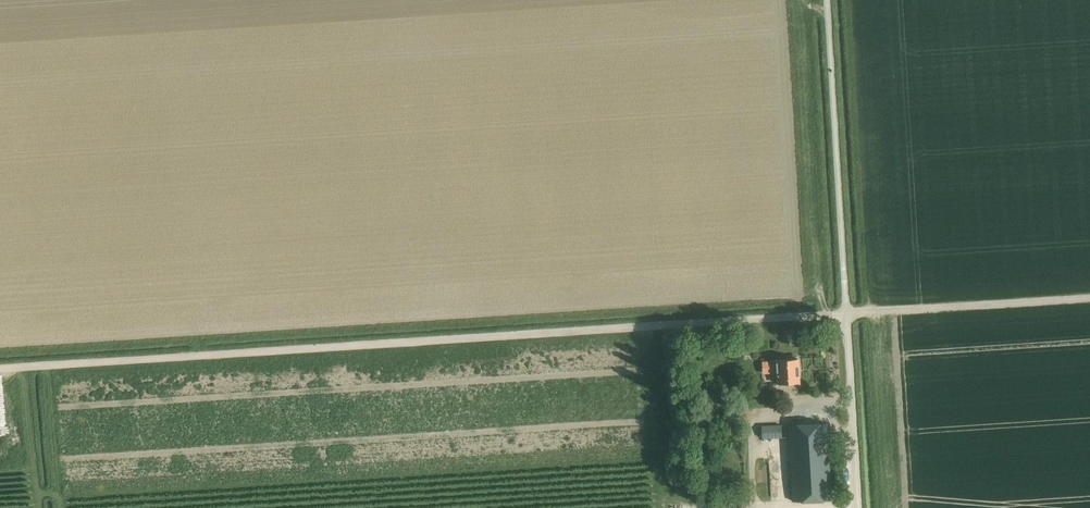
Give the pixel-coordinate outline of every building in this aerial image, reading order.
[(778,384),(788,383),(799,383),(798,359),(777,360),(762,361),(763,374),(778,373),(778,384)] [(827,424),(789,425),(793,501),(831,500),(827,424)] [(762,438),(782,437),(781,425),(762,426),(762,438)]
